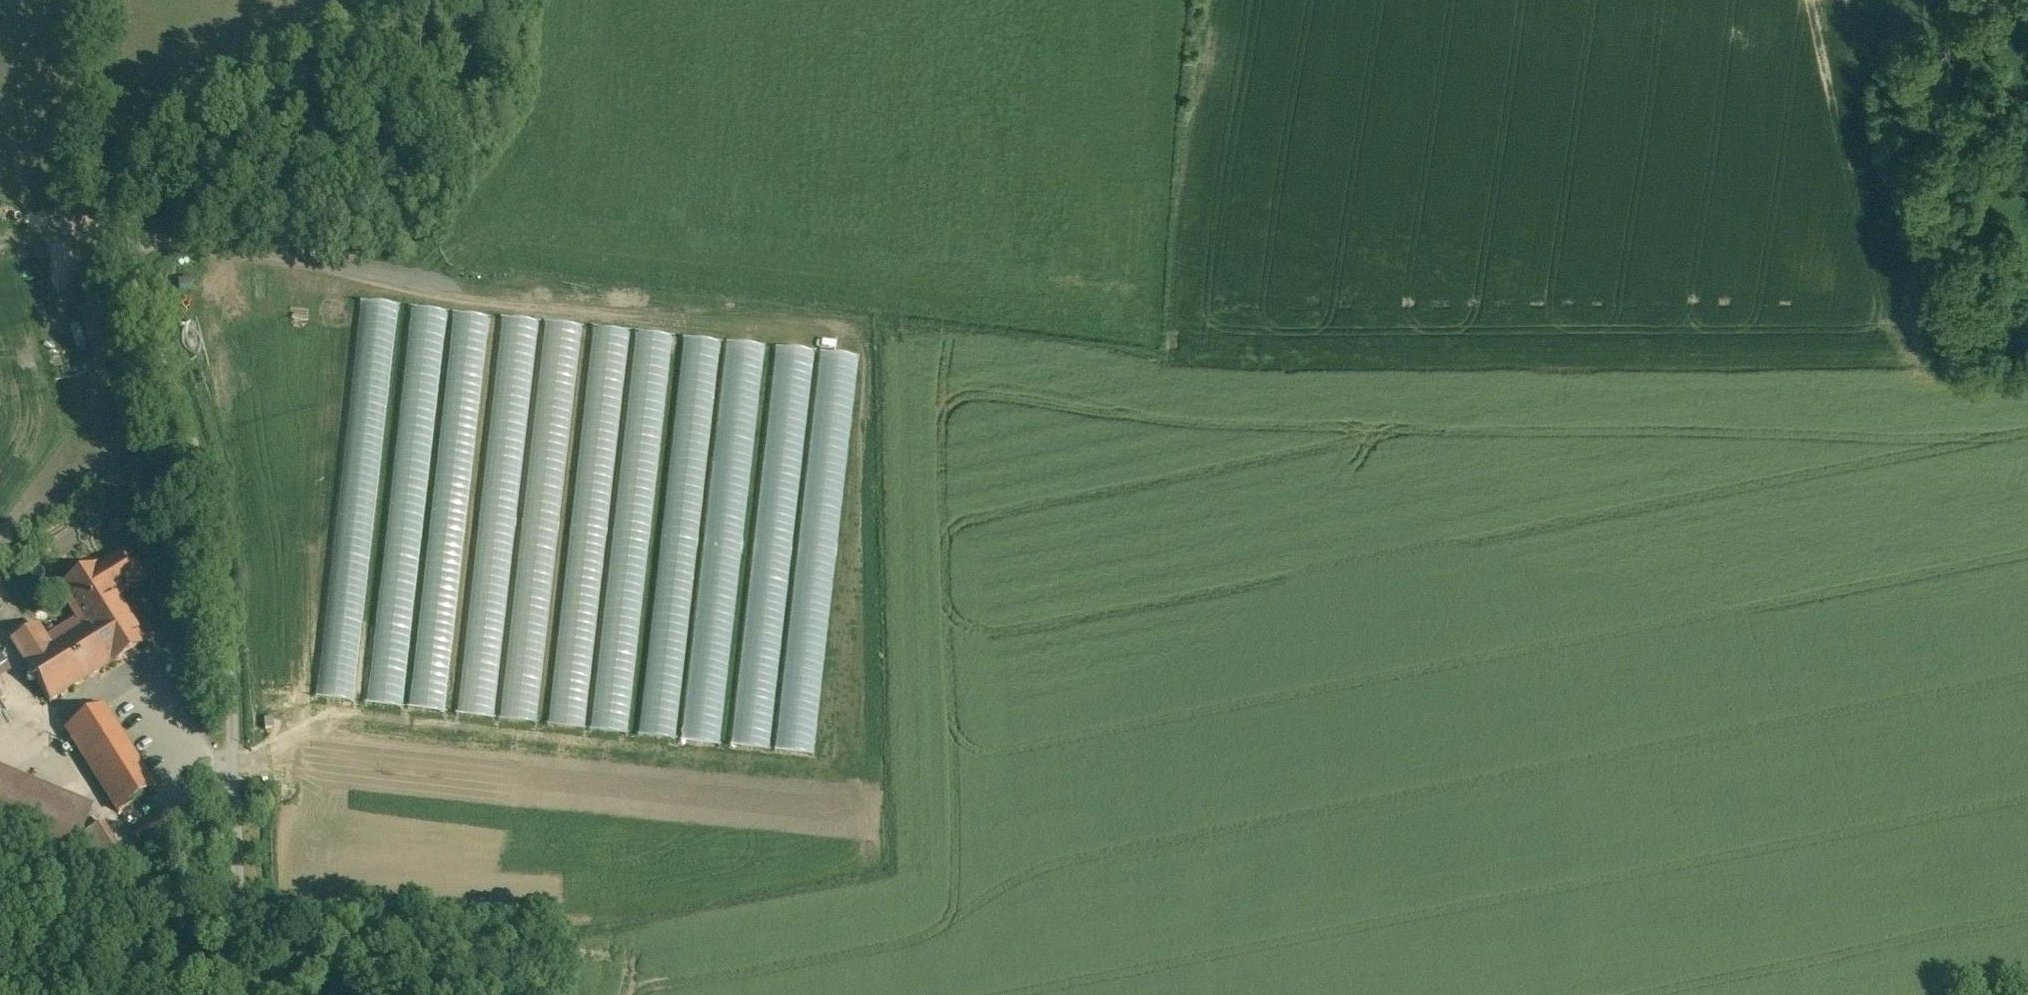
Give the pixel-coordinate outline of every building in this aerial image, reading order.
[(191,349),(207,346),(200,310),(183,314),(191,349)] [(97,566),(59,590),(77,620),(45,640),(36,627),(11,642),(49,704),(146,644),(117,597),(143,581),(128,558),(102,574),(97,566)] [(155,791),(103,708),(66,731),(118,814),(155,791)] [(70,857),(90,803),(0,771),(0,832),(70,857)] [(183,802),(155,820),(165,835),(192,817),(183,802)] [(102,824),(78,837),(87,853),(111,840),(102,824)]
